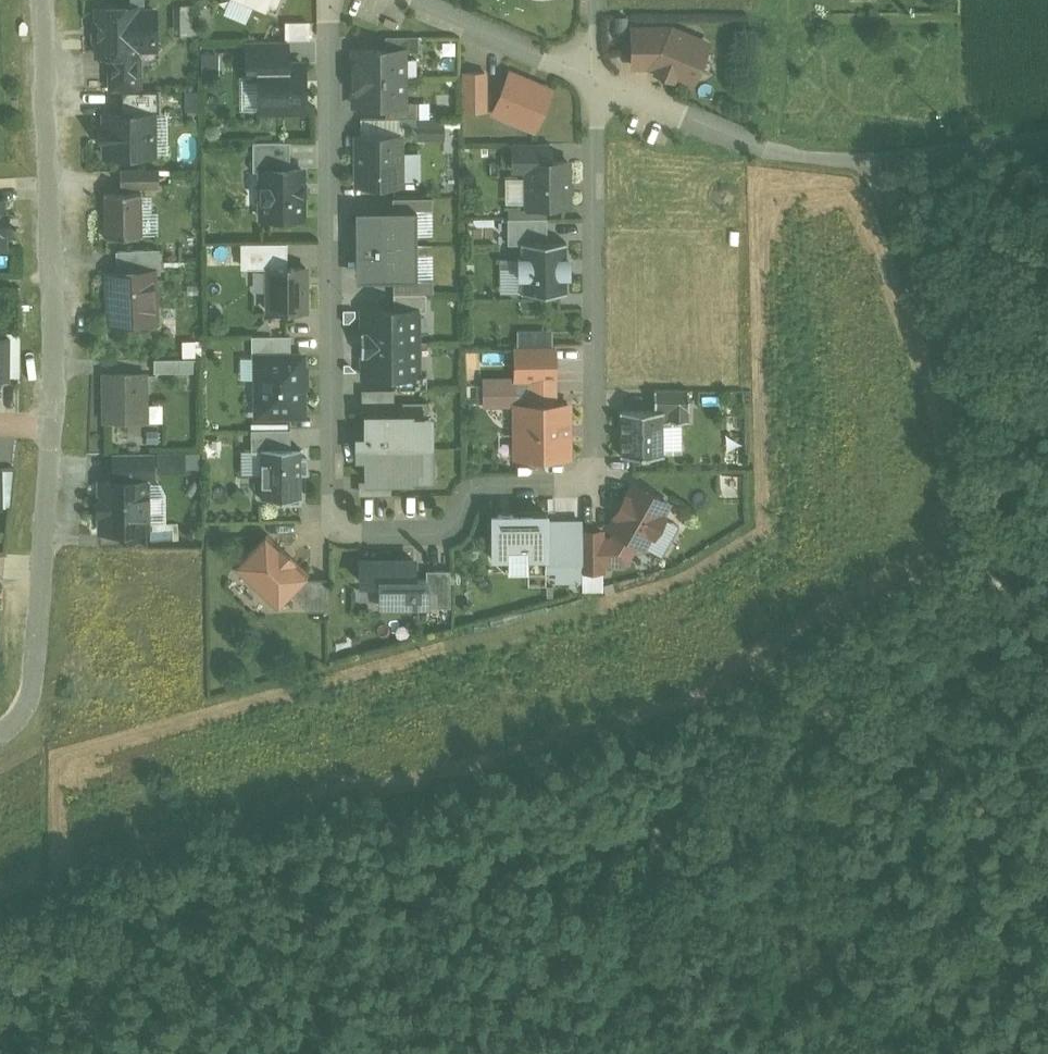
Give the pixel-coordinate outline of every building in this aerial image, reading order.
[(267,10),(272,0),(242,0),(267,10)] [(267,10),(278,15),(284,0),(272,0),(267,10)] [(137,9),(99,9),(99,26),(98,26),(98,40),(99,40),(99,56),(113,56),(113,63),(138,63),(137,46),(142,42),(157,41),(157,12),(137,12),(137,9)] [(709,46),(671,30),(634,30),(634,66),(651,66),(659,69),(658,72),(674,79),(675,76),(693,84),(709,46)] [(409,37),(387,37),(387,50),(405,50),(405,53),(409,53),(409,37)] [(420,37),(409,37),(409,53),(420,53),(420,37)] [(288,41),(249,42),(249,77),(261,77),(261,65),(288,65),(288,41)] [(387,50),(356,50),(356,78),(405,78),(405,53),(405,50),(387,50)] [(207,74),(224,74),(224,51),(207,51),(207,74)] [(138,63),(113,63),(113,91),(123,91),(141,91),(141,63),(138,63)] [(288,65),(261,65),(261,77),(262,112),(305,111),(305,82),(305,81),(304,65),(288,65)] [(486,73),(467,73),(467,112),(486,112),(486,73)] [(553,91),(511,74),(494,113),(536,131),(553,91)] [(405,78),(356,78),(356,106),(387,106),(405,106),(405,103),(405,78)] [(189,91),(192,112),(206,110),(202,89),(189,91)] [(141,91),(123,91),(123,116),(155,116),(155,117),(162,117),(162,91),(141,91)] [(405,106),(387,106),(387,119),(410,119),(410,103),(405,103),(405,106)] [(421,103),(410,103),(410,119),(421,119),(421,103)] [(123,116),(107,116),(107,128),(102,128),(102,131),(105,131),(105,141),(103,141),(103,144),(107,144),(107,156),(155,155),(155,117),(155,116),(123,116)] [(402,119),(362,120),(362,137),(389,137),(402,137),(402,119)] [(445,125),(419,125),(419,138),(445,138),(445,125)] [(389,151),(359,151),(359,186),(402,186),(402,137),(389,137),(389,151)] [(362,137),(359,137),(359,151),(389,151),(389,137),(362,137)] [(291,143),(254,143),(254,172),(263,172),(263,171),(291,170),(291,143)] [(551,144),(514,144),(514,170),(529,170),(529,162),(552,162),(551,144)] [(552,162),(529,162),(529,170),(529,206),(533,206),(535,208),(548,208),(550,206),(570,206),(570,162),(552,162)] [(161,170),(122,171),(122,189),(161,188),(161,170)] [(291,170),(263,171),(263,172),(263,219),(304,218),(304,198),(306,196),(306,185),(304,182),(304,171),(291,170)] [(143,194),(106,194),(106,238),(143,237),(143,194)] [(429,211),(368,212),(369,279),(430,278),(429,211)] [(548,219),(509,219),(509,245),(522,245),(522,243),(548,243),(548,219)] [(268,268),(287,267),(287,243),(248,243),(249,268),(268,268)] [(548,243),(522,243),(522,245),(522,260),(520,259),(520,278),(523,278),(523,294),(568,294),(568,277),(571,277),(570,260),(568,260),(568,243),(548,243)] [(159,250),(120,252),(121,274),(153,272),(153,273),(158,273),(160,273),(160,271),(159,250)] [(287,267),(268,268),(269,312),(307,311),(306,267),(287,267)] [(121,274),(113,274),(111,274),(111,276),(112,276),(114,322),(113,322),(114,324),(116,324),(153,322),(153,323),(155,322),(155,320),(153,273),(153,272),(121,274)] [(427,294),(395,294),(395,311),(419,311),(419,312),(427,312),(427,294)] [(357,311),(345,311),(345,324),(350,324),(357,317),(357,311)] [(395,311),(364,311),(364,332),(362,332),(362,357),(365,357),(365,377),(396,377),(419,377),(419,376),(419,312),(419,311),(395,311)] [(291,336),(252,336),(252,357),(256,357),(256,356),(291,356),(291,336)] [(556,346),(517,347),(517,382),(532,381),(556,381),(556,346)] [(291,356),(256,356),(256,357),(257,416),(304,415),(303,387),(307,387),(307,376),(303,376),(303,355),(291,356)] [(200,371),(200,358),(160,357),(160,371),(200,371)] [(147,375),(106,376),(106,422),(147,422),(147,375)] [(419,377),(396,377),(396,390),(428,390),(428,376),(419,376),(419,377)] [(532,381),(517,382),(517,383),(486,383),(486,406),(498,406),(517,406),(532,405),(532,381)] [(556,405),(556,381),(532,381),(532,405),(517,406),(518,458),(570,457),(569,405),(556,405)] [(690,391),(656,391),(656,412),(664,412),(664,422),(690,422),(690,391)] [(438,403),(366,404),(367,429),(357,429),(358,452),(366,452),(367,475),(439,474),(438,403)] [(656,412),(622,412),(622,457),(665,457),(664,422),(664,412),(656,412)] [(292,430),(252,430),(253,451),(262,451),(262,450),(292,449),(292,430)] [(292,449),(262,450),(262,451),(263,500),(283,500),(283,506),(303,505),(303,476),(305,476),(305,474),(305,461),(305,460),(305,459),(302,459),(302,449),(292,449)] [(155,454),(116,454),(116,483),(148,482),(155,482),(155,454)] [(186,455),(160,455),(160,470),(186,470),(186,455)] [(116,483),(102,483),(102,500),(99,500),(99,516),(102,516),(102,533),(148,532),(148,482),(116,483)] [(670,505),(636,485),(628,498),(627,498),(617,515),(618,516),(611,529),(618,533),(613,541),(604,541),(604,565),(627,565),(638,544),(645,548),(652,535),(655,537),(665,519),(662,518),(670,505)] [(557,519),(497,519),(497,562),(526,562),(526,568),(557,568),(557,527),(557,519)] [(583,526),(557,527),(557,568),(584,568),(583,526)] [(604,533),(584,533),(584,572),(604,572),(604,565),(604,541),(604,533)] [(282,549),(268,536),(237,568),(277,607),(305,578),(308,575),(295,562),(282,549)] [(415,561),(362,562),(362,583),(382,583),(382,606),(428,605),(428,581),(415,581),(415,561)] [(452,572),(428,572),(428,581),(428,605),(428,609),(452,609),(452,572)] [(587,591),(608,591),(608,573),(587,573),(587,591)] [(309,581),(305,578),(290,594),(309,612),(331,611),(331,581),(309,581)]
